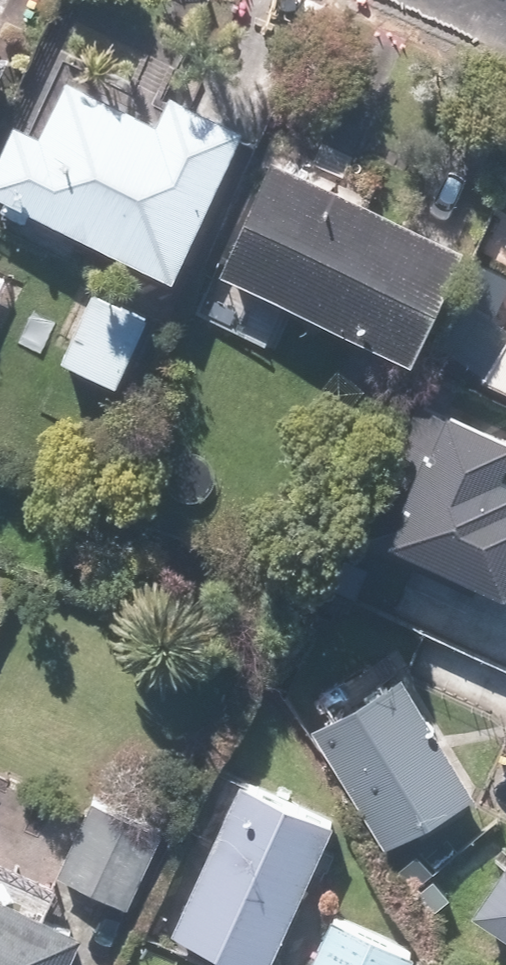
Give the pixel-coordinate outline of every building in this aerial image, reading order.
[(24,52),(0,41),(0,106),(24,52)] [(0,163),(0,182),(194,267),(262,113),(187,81),(173,114),(82,74),(59,127),(23,111),(0,163)] [(279,151),(228,268),(430,354),(480,237),(279,151)] [(160,309),(100,282),(67,357),(127,383),(160,309)] [(505,379),(505,348),(491,372),(505,379)] [(487,588),(494,571),(505,577),(505,419),(461,400),(456,411),(421,396),(361,535),(487,588)] [(320,726),(344,765),(358,757),(404,835),(485,787),(406,654),(325,702),(334,718),(320,726)] [(251,776),(187,927),(276,964),(277,964),(344,816),(251,776)] [(102,784),(62,869),(138,905),(179,820),(102,784)] [(0,876),(0,964),(76,964),(96,920),(0,876)] [(486,907),(505,920),(505,876),(486,907)] [(342,912),(320,964),(414,964),(423,944),(342,912)]
